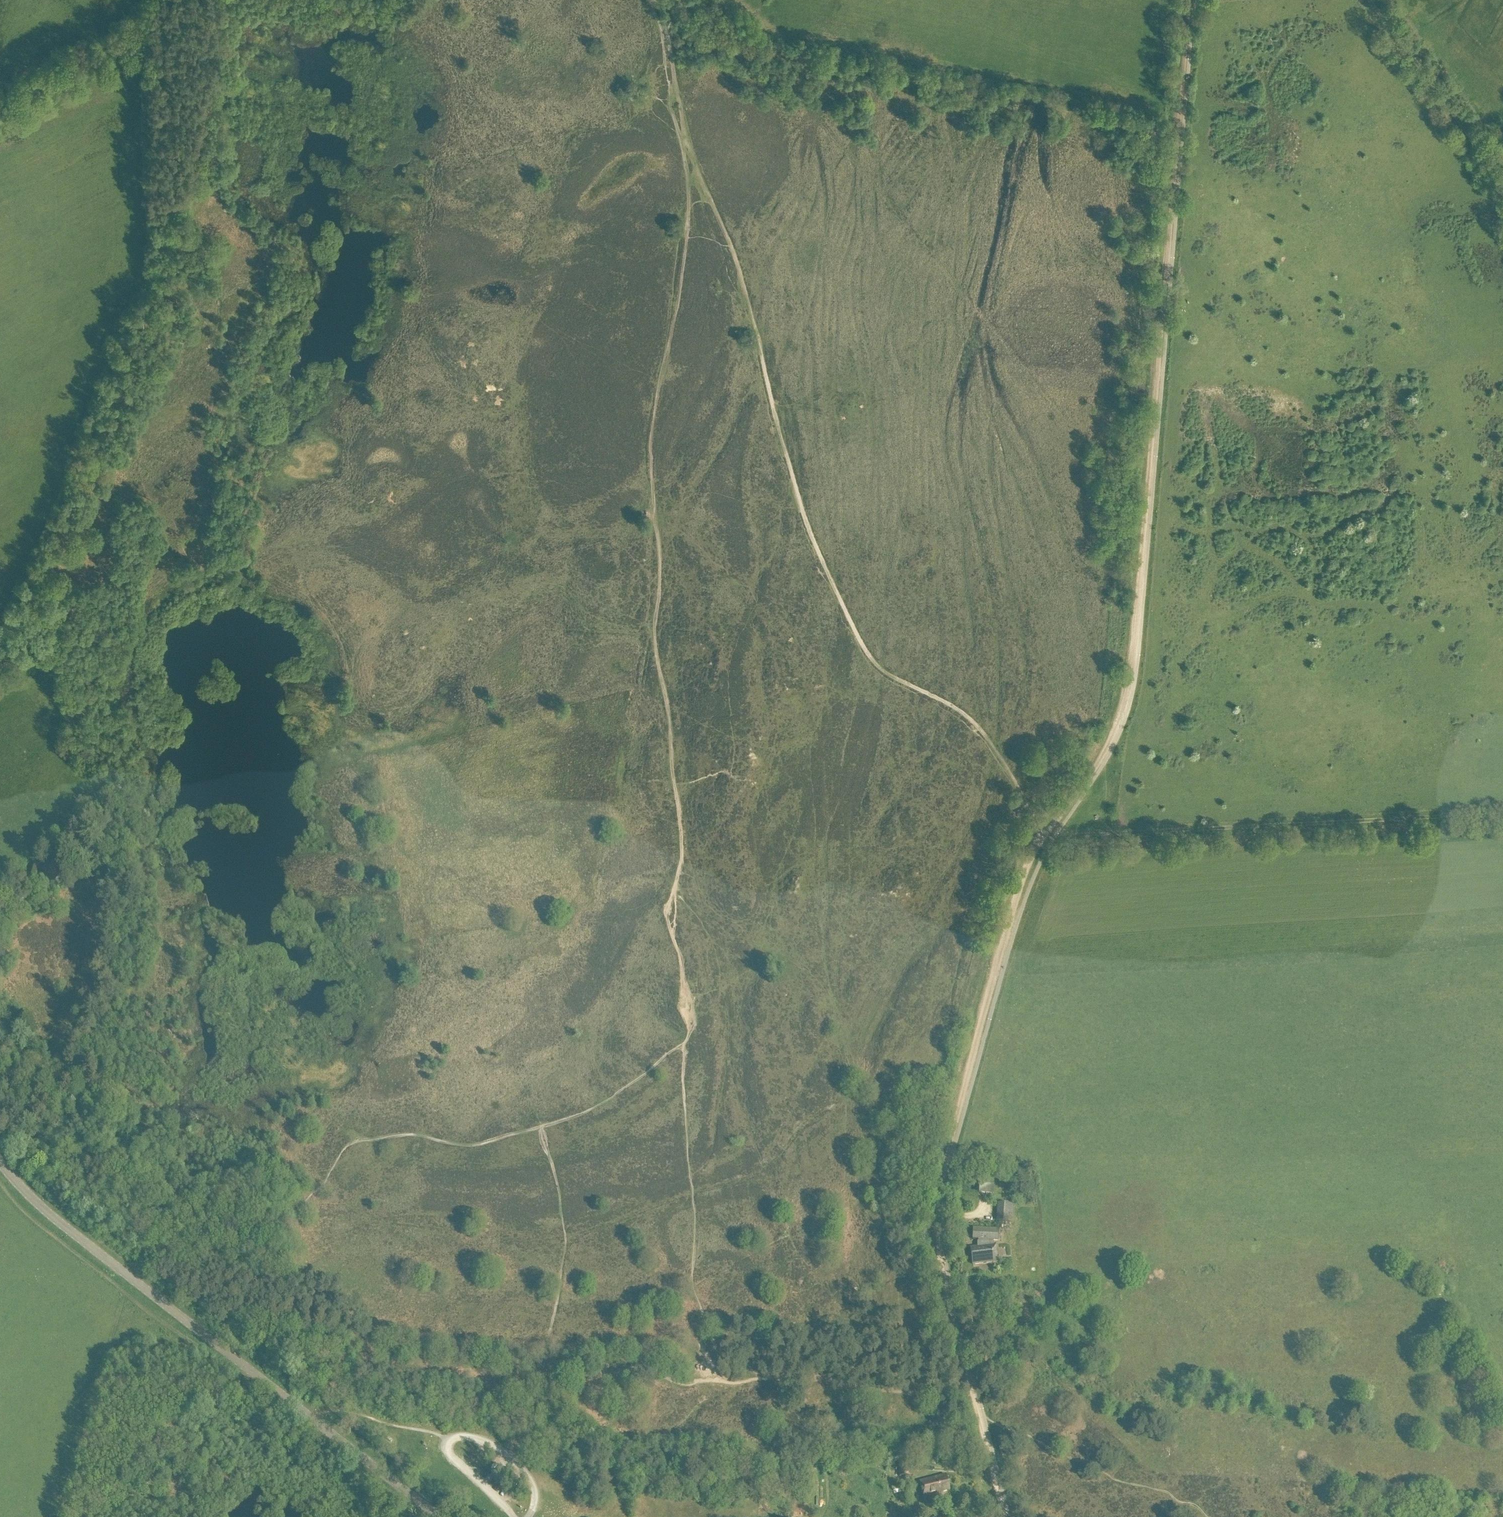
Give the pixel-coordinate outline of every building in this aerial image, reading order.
[(53,884),(60,878),(49,864),(42,871),(53,884)] [(997,1203),(997,1222),(1014,1222),(1015,1204),(997,1203)] [(995,1246),(994,1246),(993,1242),(998,1242),(999,1230),(973,1228),(972,1240),(978,1241),(978,1243),(977,1243),(977,1248),(971,1249),(973,1265),(997,1262),(995,1246)] [(905,1463),(906,1454),(893,1454),(893,1463),(899,1463),(905,1463)] [(909,1463),(905,1463),(899,1463),(899,1477),(909,1477),(909,1463)] [(949,1491),(946,1476),(919,1482),(924,1502),(936,1499),(936,1497),(941,1495),(941,1493),(949,1491)]
